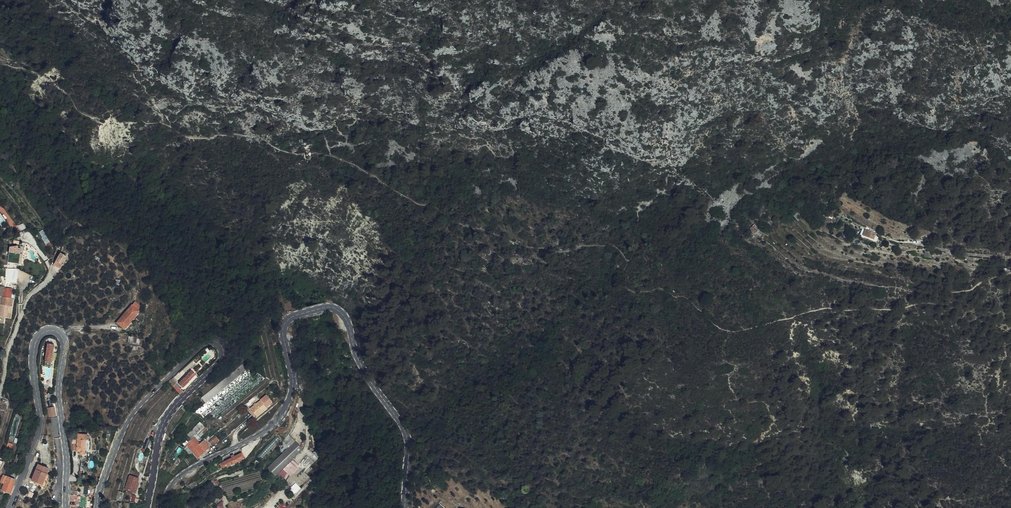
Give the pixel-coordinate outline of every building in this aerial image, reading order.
[(750,228),(755,233),(760,229),(755,224),(750,228)] [(870,239),(872,232),(862,229),(860,235),(870,239)] [(21,246),(9,247),(9,262),(21,262),(21,246)] [(70,259),(62,254),(56,262),(63,268),(70,259)] [(54,265),(61,271),(63,268),(56,262),(54,265)] [(5,286),(3,297),(11,298),(14,288),(5,286)] [(12,299),(11,298),(3,297),(2,297),(0,306),(0,318),(5,319),(7,307),(10,308),(12,299)] [(133,302),(130,306),(136,311),(139,307),(133,302)] [(137,312),(136,311),(130,306),(127,311),(134,317),(137,312)] [(124,329),(134,317),(127,311),(117,324),(124,329)] [(55,344),(49,344),(47,365),(53,366),(55,344)] [(178,380),(182,384),(192,376),(188,372),(178,380)] [(177,381),(173,376),(169,380),(174,385),(177,381)] [(202,397),(206,403),(230,384),(226,378),(202,397)] [(176,382),(174,385),(181,392),(184,390),(176,382)] [(276,400),(270,393),(253,407),(260,415),(271,406),(270,405),(276,400)] [(201,424),(179,442),(184,447),(204,427),(201,424)] [(201,435),(208,429),(206,427),(199,433),(201,435)] [(292,444),(298,438),(292,432),(286,439),(292,444)] [(80,452),(80,450),(87,450),(89,450),(89,439),(88,440),(88,434),(78,434),(78,444),(73,444),(73,451),(77,451),(77,452),(80,452)] [(220,441),(215,435),(209,442),(212,447),(220,441)] [(189,448),(191,451),(197,458),(209,448),(204,442),(200,445),(197,442),(200,438),(198,436),(187,445),(189,448)] [(298,438),(292,444),(271,464),(280,473),(307,447),(298,438)] [(242,453),(220,464),(223,468),(233,463),(234,464),(245,458),(242,453)] [(49,469),(38,465),(32,481),(42,485),(49,469)] [(19,475),(9,471),(6,478),(3,477),(0,483),(0,493),(1,493),(2,492),(10,495),(19,475)] [(133,477),(130,475),(125,489),(134,492),(138,483),(136,483),(138,479),(133,477)] [(69,496),(87,497),(87,493),(93,493),(95,485),(84,484),(83,492),(77,492),(77,488),(68,488),(69,496)] [(126,491),(121,489),(117,498),(123,500),(126,491)] [(87,497),(69,496),(69,502),(77,502),(77,505),(86,505),(87,497)]
